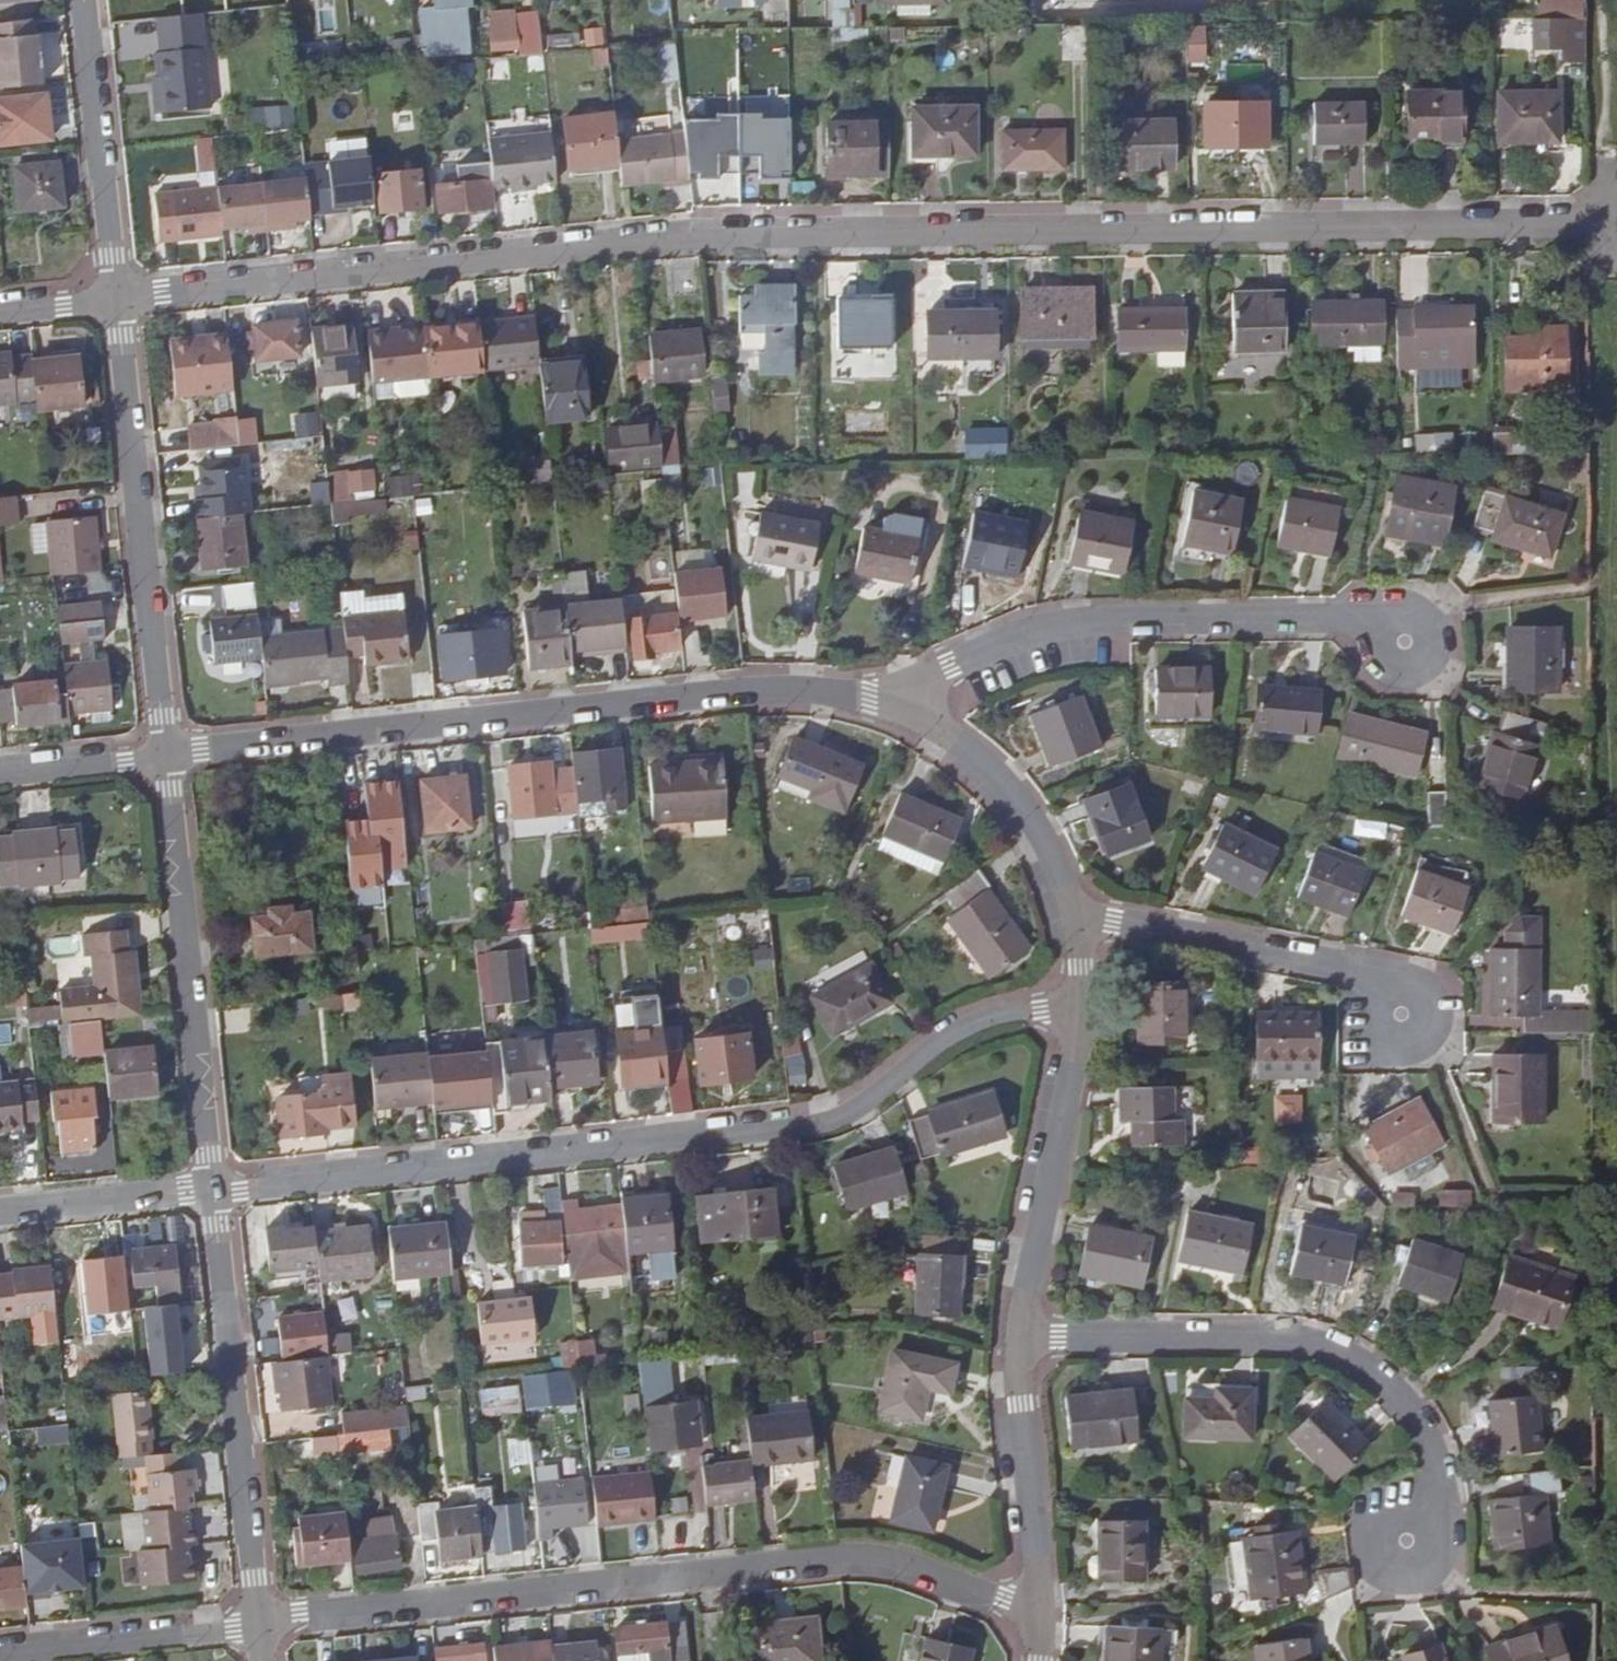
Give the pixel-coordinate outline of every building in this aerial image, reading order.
[(433,0),(421,0),(422,10),(434,10),(433,0)] [(434,10),(422,10),(424,32),(425,55),(477,50),(472,0),(433,0),(434,10)] [(1538,20),(1562,20),(1562,1),(1538,2),(1538,20)] [(1586,1),(1562,1),(1562,20),(1565,20),(1587,20),(1586,1)] [(935,2),(901,3),(902,14),(936,14),(935,2)] [(205,19),(160,22),(162,56),(156,57),(160,113),(212,109),(205,19)] [(44,85),(40,37),(32,37),(31,20),(0,24),(0,89),(44,85)] [(1565,48),(1565,20),(1562,20),(1538,20),(1535,20),(1534,50),(1565,48)] [(1587,20),(1565,20),(1565,48),(1587,48),(1587,20)] [(603,26),(584,29),(587,47),(606,44),(603,26)] [(1208,26),(1193,26),(1193,61),(1209,60),(1208,26)] [(829,29),(828,41),(869,42),(869,29),(829,29)] [(491,51),(537,48),(536,31),(489,33),(491,51)] [(424,32),(414,33),(416,56),(425,55),(424,32)] [(610,62),(608,48),(594,49),(595,64),(610,62)] [(544,62),(543,53),(505,55),(505,61),(525,60),(525,64),(544,62)] [(1462,94),(1410,94),(1411,139),(1437,138),(1438,144),(1462,143),(1462,94)] [(1499,95),(1498,143),(1558,142),(1556,94),(1499,95)] [(49,138),(44,95),(0,99),(0,144),(49,138)] [(1313,102),(1314,145),(1363,144),(1364,102),(1313,102)] [(1214,103),(1214,145),(1264,144),(1264,104),(1214,103)] [(295,125),(294,106),(253,107),(253,126),(295,125)] [(913,110),(913,156),(975,156),(975,108),(913,110)] [(767,113),(743,114),(744,154),(766,153),(767,176),(796,175),(794,118),(767,119),(767,113)] [(622,164),(618,140),(616,114),(564,119),(570,170),(622,164)] [(724,123),(694,122),(694,173),(705,173),(705,177),(723,178),(723,155),(744,154),(743,114),(724,114),(724,123)] [(1120,122),(1121,170),(1173,169),(1173,122),(1120,122)] [(890,171),(890,125),(875,125),(875,124),(828,123),(828,177),(857,177),(857,170),(890,171)] [(1002,131),(1004,171),(1066,170),(1065,130),(1002,131)] [(557,182),(551,133),(487,141),(493,190),(509,187),(509,192),(527,189),(526,185),(557,182)] [(624,186),(689,179),(684,133),(618,140),(622,164),(624,186)] [(305,180),(309,216),(334,213),(334,209),(374,204),(369,159),(303,166),(305,180)] [(57,163),(15,167),(20,210),(62,207),(57,163)] [(423,208),(419,171),(378,175),(382,213),(423,208)] [(439,212),(477,209),(488,207),(492,207),(488,172),(466,174),(468,183),(460,184),(459,171),(435,174),(439,212)] [(305,180),(261,184),(266,232),(285,230),(284,223),(309,220),(309,216),(305,180)] [(261,184),(217,189),(221,230),(247,227),(247,233),(266,232),(261,184)] [(221,230),(217,189),(154,196),(159,243),(222,236),(221,230)] [(794,286),(756,286),(756,298),(740,298),(740,323),(766,323),(766,354),(760,352),(761,372),(793,373),(791,363),(791,322),(794,322),(794,286)] [(1021,291),(1022,337),(1091,337),(1091,290),(1021,291)] [(1285,293),(1232,295),(1232,343),(1260,343),(1260,350),(1286,350),(1285,293)] [(889,298),(836,299),(837,347),(891,346),(889,298)] [(1382,342),(1381,303),(1314,302),(1313,343),(1353,342),(1354,359),(1381,358),(1382,342)] [(1396,342),(1395,302),(1381,303),(1382,342),(1396,342)] [(1119,309),(1118,347),(1184,347),(1184,308),(1119,309)] [(1413,311),(1413,349),(1452,348),(1473,348),(1473,310),(1413,311)] [(926,313),(927,357),(995,357),(994,312),(926,313)] [(478,323),(483,368),(538,363),(532,315),(477,320),(478,323)] [(301,357),(296,322),(255,326),(255,334),(248,334),(250,349),(256,348),(258,361),(301,357)] [(429,373),(483,368),(478,323),(424,328),(425,330),(429,373)] [(352,327),(310,331),(316,387),(359,382),(352,327)] [(1506,340),(1506,392),(1566,390),(1566,327),(1540,328),(1540,339),(1506,340)] [(393,382),(430,378),(429,373),(425,330),(398,333),(385,335),(385,329),(367,332),(373,385),(393,382)] [(233,391),(227,335),(207,338),(209,346),(169,351),(175,397),(233,391)] [(653,379),(654,386),(705,381),(698,336),(671,340),(670,335),(649,338),(651,361),(653,379)] [(209,346),(207,338),(168,343),(169,351),(209,346)] [(1452,348),(1413,349),(1414,364),(1452,363),(1452,348)] [(0,354),(0,406),(37,403),(31,357),(14,359),(13,352),(0,354)] [(79,357),(58,359),(58,367),(80,365),(79,357)] [(58,367),(58,359),(36,361),(41,411),(85,405),(80,365),(58,367)] [(538,365),(544,422),(586,417),(580,361),(538,365)] [(640,381),(653,379),(651,361),(638,363),(640,381)] [(430,380),(484,376),(483,368),(429,373),(430,378),(430,380)] [(430,378),(393,382),(395,394),(401,399),(432,395),(430,380),(430,378)] [(296,436),(320,435),(319,411),(295,412),(296,436)] [(663,467),(679,465),(674,422),(658,423),(662,462),(663,467)] [(662,462),(658,423),(607,427),(612,467),(662,462)] [(235,424),(206,426),(207,445),(236,442),(235,424)] [(976,458),(1010,456),(1009,427),(975,429),(976,458)] [(1418,452),(1456,450),(1455,433),(1417,434),(1418,452)] [(1494,455),(1509,455),(1508,433),(1494,435),(1494,455)] [(707,446),(709,462),(720,461),(718,445),(707,446)] [(317,449),(278,453),(284,509),(323,505),(317,449)] [(195,498),(197,517),(252,512),(246,458),(199,463),(202,483),(203,497),(195,498)] [(552,461),(530,461),(531,482),(553,482),(552,461)] [(709,462),(711,478),(722,476),(720,463),(720,461),(709,462)] [(663,467),(665,496),(683,494),(679,465),(663,467)] [(330,504),(351,501),(350,494),(384,491),(382,471),(327,476),(330,504)] [(711,511),(725,509),(722,476),(711,478),(707,479),(711,511)] [(1397,480),(1387,532),(1443,543),(1453,490),(1397,480)] [(203,497),(202,483),(193,484),(195,498),(203,497)] [(1483,491),(1472,532),(1553,554),(1564,512),(1483,491)] [(0,497),(0,524),(18,522),(15,496),(0,497)] [(1286,498),(1276,545),(1330,556),(1339,509),(1286,498)] [(1184,502),(1180,553),(1232,557),(1235,504),(1184,502)] [(462,503),(444,505),(446,519),(455,518),(456,524),(464,523),(462,503)] [(57,577),(105,571),(98,515),(85,517),(50,521),(57,577)] [(197,520),(202,569),(246,564),(240,515),(197,520)] [(973,515),(963,563),(1020,573),(1029,525),(973,515)] [(780,518),(771,563),(812,572),(820,527),(780,518)] [(864,528),(857,572),(915,583),(922,538),(864,528)] [(1093,529),(1084,566),(1127,578),(1137,540),(1093,529)] [(721,567),(673,573),(679,626),(697,624),(697,618),(726,616),(721,567)] [(254,581),(216,585),(219,608),(256,604),(254,581)] [(339,588),(342,614),(414,605),(412,587),(364,592),(363,585),(339,588)] [(620,599),(622,624),(629,624),(633,659),(654,656),(654,652),(678,649),(671,590),(620,595),(620,599)] [(104,598),(72,601),(74,616),(105,612),(104,598)] [(607,654),(625,652),(622,624),(620,599),(565,605),(570,650),(606,646),(607,654)] [(72,601),(58,602),(59,617),(62,638),(82,636),(84,657),(64,659),(68,692),(69,707),(115,702),(109,654),(97,655),(95,635),(108,634),(105,612),(74,616),(72,601)] [(367,654),(368,661),(368,663),(376,662),(376,656),(419,652),(415,608),(414,605),(342,614),(345,636),(347,656),(367,654)] [(528,668),(571,664),(571,658),(570,650),(565,605),(522,610),(528,668)] [(212,662),(262,657),(260,638),(258,614),(207,619),(212,662)] [(1512,628),(1513,689),(1562,687),(1559,627),(1512,628)] [(440,635),(444,677),(504,670),(499,629),(440,635)] [(329,689),(351,687),(348,662),(347,656),(345,636),(322,638),(322,632),(260,638),(262,657),(265,688),(329,681),(329,689)] [(571,658),(607,654),(606,646),(570,650),(571,658)] [(376,656),(376,662),(420,658),(419,652),(376,656)] [(347,656),(348,662),(368,661),(367,654),(347,656)] [(1182,668),(1174,668),(1156,668),(1157,713),(1211,713),(1211,668),(1182,668)] [(0,692),(0,712),(1,721),(17,719),(17,724),(70,718),(69,707),(68,692),(58,694),(57,681),(14,685),(15,690),(0,692)] [(1260,685),(1254,726),(1314,733),(1319,692),(1260,685)] [(1034,711),(1053,764),(1099,747),(1081,695),(1034,711)] [(1523,797),(1542,720),(1504,708),(1498,730),(1496,729),(1480,785),(1523,797)] [(1346,714),(1336,754),(1416,775),(1425,734),(1346,714)] [(868,766),(799,738),(784,773),(819,787),(814,798),(849,812),(868,766)] [(613,763),(621,762),(619,749),(612,750),(613,763)] [(607,798),(608,812),(627,810),(621,762),(613,763),(612,750),(573,754),(575,768),(578,800),(607,798)] [(655,823),(732,814),(725,758),(649,766),(655,823)] [(522,814),(579,808),(578,800),(575,768),(551,771),(551,760),(518,765),(522,814)] [(422,780),(427,830),(472,826),(466,775),(422,780)] [(1112,853),(1151,838),(1132,783),(1087,799),(1094,819),(1098,817),(1112,853)] [(382,868),(408,865),(400,785),(366,788),(369,819),(345,822),(352,888),(383,884),(382,868)] [(884,833),(942,863),(962,822),(901,791),(880,830),(884,833)] [(1430,826),(1448,826),(1447,791),(1429,791),(1430,826)] [(579,808),(580,817),(609,815),(608,812),(607,798),(578,800),(579,808)] [(1271,848),(1215,827),(1197,873),(1254,894),(1271,848)] [(81,876),(75,829),(57,831),(57,828),(14,832),(14,835),(0,837),(0,884),(18,882),(19,886),(61,881),(61,878),(81,876)] [(935,878),(942,863),(884,833),(877,848),(935,878)] [(1314,850),(1297,895),(1350,915),(1364,870),(1314,850)] [(992,886),(979,868),(957,884),(970,902),(950,916),(993,976),(1031,948),(987,889),(992,886)] [(1416,871),(1401,915),(1451,932),(1466,888),(1416,871)] [(611,910),(612,925),(650,920),(647,891),(621,894),(622,908),(611,910)] [(505,936),(527,934),(524,906),(502,908),(505,936)] [(269,919),(254,920),(258,955),(295,951),(289,908),(268,911),(269,919)] [(246,921),(254,920),(269,919),(268,911),(245,913),(246,921)] [(1526,1030),(1593,1030),(1593,1016),(1540,1016),(1541,917),(1524,917),(1511,933),(1511,947),(1496,948),(1496,1016),(1526,1016),(1526,1030)] [(593,927),(594,943),(653,938),(651,922),(593,927)] [(102,1020),(140,1015),(137,984),(127,985),(126,975),(136,974),(133,950),(126,951),(124,930),(83,934),(86,957),(91,956),(95,987),(59,991),(62,1024),(72,1023),(102,1020)] [(535,946),(534,935),(478,941),(479,953),(491,952),(521,948),(535,946)] [(361,970),(359,952),(358,946),(345,947),(347,971),(361,970)] [(521,948),(491,952),(496,1004),(527,1001),(521,948)] [(816,998),(835,1032),(892,1000),(873,966),(816,998)] [(127,985),(137,984),(136,974),(126,975),(127,985)] [(1184,1040),(1183,984),(1138,985),(1140,1041),(1184,1040)] [(363,992),(344,994),(344,1004),(364,1002),(363,992)] [(625,1089),(667,1085),(659,1003),(632,1006),(635,1033),(620,1035),(625,1089)] [(1256,1013),(1258,1062),(1317,1062),(1317,1013),(1256,1013)] [(75,1056),(106,1053),(102,1020),(72,1023),(75,1056)] [(0,1023),(0,1040),(12,1036),(8,1021),(0,1023)] [(62,1055),(73,1055),(71,1024),(61,1024),(62,1055)] [(552,1101),(553,1107),(581,1104),(581,1095),(599,1094),(592,1033),(545,1039),(552,1101)] [(552,1101),(545,1039),(545,1034),(499,1040),(506,1106),(552,1101)] [(701,1085),(753,1080),(748,1035),(696,1042),(701,1085)] [(783,1057),(802,1056),(801,1036),(782,1037),(783,1057)] [(674,1116),(694,1113),(684,1038),(665,1040),(674,1116)] [(487,1054),(493,1107),(506,1106),(499,1040),(486,1042),(487,1054)] [(106,1053),(110,1097),(157,1092),(153,1049),(106,1053)] [(1497,1052),(1496,1113),(1511,1114),(1511,1122),(1543,1122),(1545,1052),(1497,1052)] [(428,1060),(433,1102),(433,1108),(474,1103),(475,1110),(493,1108),(493,1107),(487,1054),(428,1060)] [(376,1109),(433,1102),(428,1060),(428,1058),(371,1065),(376,1109)] [(322,1078),(324,1091),(281,1097),(284,1137),(328,1132),(327,1127),(357,1124),(352,1074),(322,1078)] [(26,1131),(25,1123),(42,1121),(37,1083),(0,1088),(0,1133),(26,1131)] [(1164,1083),(1120,1084),(1121,1120),(1133,1120),(1135,1146),(1176,1145),(1174,1118),(1164,1119),(1164,1083)] [(59,1121),(62,1153),(96,1151),(92,1118),(97,1117),(94,1088),(51,1093),(54,1122),(59,1121)] [(928,1114),(909,1120),(922,1159),(942,1153),(1007,1133),(993,1091),(927,1112),(928,1114)] [(1278,1122),(1304,1121),(1303,1094),(1276,1095),(1278,1122)] [(1362,1124),(1372,1143),(1379,1158),(1387,1173),(1402,1165),(1429,1151),(1443,1144),(1419,1096),(1362,1124)] [(1511,1114),(1496,1113),(1496,1121),(1511,1122),(1511,1114)] [(1379,1158),(1372,1143),(1366,1147),(1373,1161),(1379,1158)] [(893,1146),(832,1166),(845,1208),(907,1189),(893,1146)] [(1437,1166),(1429,1151),(1402,1165),(1409,1180),(1437,1166)] [(771,1185),(697,1195),(702,1242),(756,1236),(756,1233),(775,1230),(771,1185)] [(1442,1189),(1441,1205),(1472,1207),(1473,1191),(1442,1189)] [(558,1223),(564,1222),(562,1202),(561,1190),(541,1192),(544,1214),(545,1224),(520,1227),(524,1270),(564,1265),(558,1223)] [(625,1228),(628,1252),(631,1274),(674,1269),(666,1194),(622,1199),(623,1208),(625,1228)] [(578,1200),(562,1202),(570,1274),(584,1272),(583,1256),(628,1252),(625,1228),(610,1230),(608,1209),(579,1212),(578,1200)] [(1191,1200),(1179,1256),(1244,1268),(1255,1213),(1191,1200)] [(623,1208),(608,1209),(610,1230),(625,1228),(623,1208)] [(518,1216),(520,1227),(545,1224),(544,1214),(518,1216)] [(1302,1223),(1293,1268),(1345,1282),(1355,1236),(1302,1223)] [(394,1276),(453,1271),(447,1225),(389,1231),(394,1276)] [(1153,1237),(1092,1225),(1082,1271),(1144,1283),(1153,1237)] [(319,1268),(316,1234),(315,1229),(288,1232),(288,1229),(265,1231),(269,1272),(319,1268)] [(319,1268),(321,1282),(375,1277),(368,1229),(316,1234),(319,1268)] [(1450,1298),(1464,1252),(1399,1232),(1391,1259),(1404,1262),(1398,1281),(1450,1298)] [(928,1234),(927,1253),(957,1254),(957,1235),(928,1234)] [(131,1263),(125,1264),(128,1289),(141,1288),(139,1276),(155,1274),(165,1273),(165,1286),(180,1284),(176,1245),(153,1247),(137,1248),(139,1262),(131,1263)] [(130,1249),(131,1263),(139,1262),(137,1248),(130,1249)] [(918,1275),(920,1253),(898,1253),(897,1275),(918,1275)] [(957,1254),(927,1253),(920,1253),(918,1275),(916,1313),(960,1314),(962,1255),(957,1254)] [(1573,1274),(1511,1253),(1495,1301),(1557,1321),(1573,1274)] [(128,1289),(125,1264),(124,1255),(81,1261),(88,1315),(131,1310),(128,1289)] [(0,1276),(0,1316),(16,1315),(15,1312),(55,1308),(52,1286),(50,1267),(11,1271),(12,1275),(0,1276)] [(155,1274),(157,1287),(165,1286),(165,1273),(155,1274)] [(139,1276),(141,1288),(157,1287),(155,1274),(139,1276)] [(536,1298),(484,1304),(488,1345),(541,1339),(536,1298)] [(178,1304),(144,1308),(150,1377),(184,1374),(178,1304)] [(326,1357),(328,1357),(324,1315),(277,1320),(281,1362),(326,1357)] [(564,1370),(581,1368),(577,1343),(561,1346),(564,1370)] [(894,1349),(880,1408),(919,1416),(926,1385),(948,1388),(954,1360),(894,1349)] [(331,1406),(326,1357),(281,1362),(277,1362),(282,1410),(331,1406)] [(61,1370),(62,1387),(80,1384),(79,1368),(61,1370)] [(1190,1390),(1189,1438),(1254,1441),(1256,1391),(1256,1375),(1218,1374),(1217,1391),(1190,1390)] [(481,1388),(482,1413),(521,1410),(519,1386),(481,1388)] [(645,1392),(652,1449),(701,1444),(698,1418),(695,1419),(693,1403),(666,1406),(665,1389),(645,1392)] [(426,1390),(405,1392),(407,1407),(427,1404),(426,1390)] [(1135,1390),(1067,1396),(1071,1448),(1138,1443),(1135,1390)] [(112,1395),(118,1460),(149,1456),(147,1440),(151,1440),(150,1425),(141,1426),(138,1392),(112,1395)] [(147,1392),(138,1392),(141,1426),(150,1425),(147,1392)] [(1545,1446),(1540,1393),(1494,1399),(1498,1452),(1545,1446)] [(0,1399),(0,1433),(8,1432),(5,1399),(0,1399)] [(1323,1401),(1292,1433),(1337,1475),(1367,1443),(1323,1401)] [(409,1428),(407,1408),(341,1416),(342,1435),(389,1430),(409,1428)] [(764,1421),(769,1463),(814,1458),(809,1416),(764,1421)] [(752,1465),(769,1463),(764,1421),(748,1422),(751,1459),(752,1465)] [(62,1443),(60,1426),(37,1429),(39,1446),(62,1443)] [(342,1435),(337,1436),(337,1440),(338,1453),(391,1447),(389,1430),(342,1435)] [(13,1437),(14,1448),(39,1446),(37,1434),(13,1437)] [(509,1465),(531,1465),(531,1438),(508,1438),(509,1465)] [(324,1442),(288,1445),(291,1468),(326,1464),(324,1442)] [(181,1472),(178,1453),(149,1456),(156,1515),(185,1511),(191,1510),(190,1493),(197,1493),(194,1471),(181,1472)] [(941,1466),(906,1457),(890,1521),(928,1531),(937,1500),(933,1498),(941,1466)] [(736,1498),(756,1497),(752,1465),(751,1459),(714,1462),(702,1464),(706,1505),(737,1502),(736,1498)] [(1562,1490),(1560,1467),(1529,1469),(1530,1493),(1494,1497),(1499,1549),(1553,1543),(1549,1491),(1562,1490)] [(644,1474),(592,1479),(597,1526),(649,1521),(644,1474)] [(540,1530),(588,1524),(583,1478),(534,1483),(540,1530)] [(478,1513),(482,1555),(527,1551),(522,1504),(493,1507),(490,1487),(475,1488),(478,1513)] [(440,1559),(482,1555),(478,1513),(434,1518),(434,1508),(418,1510),(422,1543),(437,1541),(440,1559)] [(188,1531),(185,1511),(156,1515),(148,1515),(152,1552),(191,1548),(199,1547),(197,1531),(188,1531)] [(296,1566),(350,1561),(345,1514),(299,1519),(299,1530),(293,1530),(296,1566)] [(659,1519),(661,1545),(699,1541),(697,1515),(659,1519)] [(1102,1521),(1101,1579),(1146,1579),(1145,1545),(1145,1523),(1145,1521),(1102,1521)] [(1154,1523),(1145,1523),(1145,1545),(1154,1545),(1159,1541),(1159,1528),(1154,1523)] [(1306,1605),(1354,1584),(1351,1562),(1303,1573),(1296,1529),(1282,1531),(1282,1523),(1233,1528),(1234,1542),(1244,1541),(1248,1585),(1249,1599),(1259,1599),(1261,1609),(1271,1608),(1269,1597),(1297,1593),(1306,1605)] [(353,1540),(356,1571),(400,1567),(396,1535),(353,1540)] [(79,1540),(20,1546),(25,1594),(84,1588),(79,1540)] [(1235,1585),(1248,1585),(1244,1541),(1234,1542),(1231,1542),(1235,1585)] [(192,1565),(191,1548),(152,1552),(142,1553),(147,1589),(193,1584),(192,1565)] [(199,1563),(192,1565),(193,1584),(200,1583),(199,1563)] [(24,1605),(21,1569),(0,1571),(0,1608),(24,1605)] [(752,1660),(819,1660),(814,1620),(749,1627),(752,1660)] [(619,1660),(689,1660),(685,1622),(617,1630),(619,1660)] [(1107,1660),(1160,1660),(1163,1630),(1109,1625),(1107,1660)] [(1491,1660),(1566,1660),(1554,1626),(1487,1647),(1491,1660)] [(898,1660),(968,1660),(972,1644),(905,1630),(898,1660)] [(557,1648),(570,1647),(568,1634),(556,1636),(557,1648)] [(1303,1638),(1257,1644),(1259,1660),(1306,1660),(1303,1638)] [(434,1647),(435,1660),(486,1660),(484,1643),(434,1647)] [(597,1643),(570,1647),(557,1648),(554,1649),(555,1660),(599,1660),(597,1643)] [(1442,1644),(1416,1651),(1419,1660),(1448,1660),(1442,1644)] [(495,1660),(555,1660),(554,1650),(495,1656),(495,1660)] [(1413,1660),(1419,1660),(1416,1651),(1411,1653),(1413,1660)]
